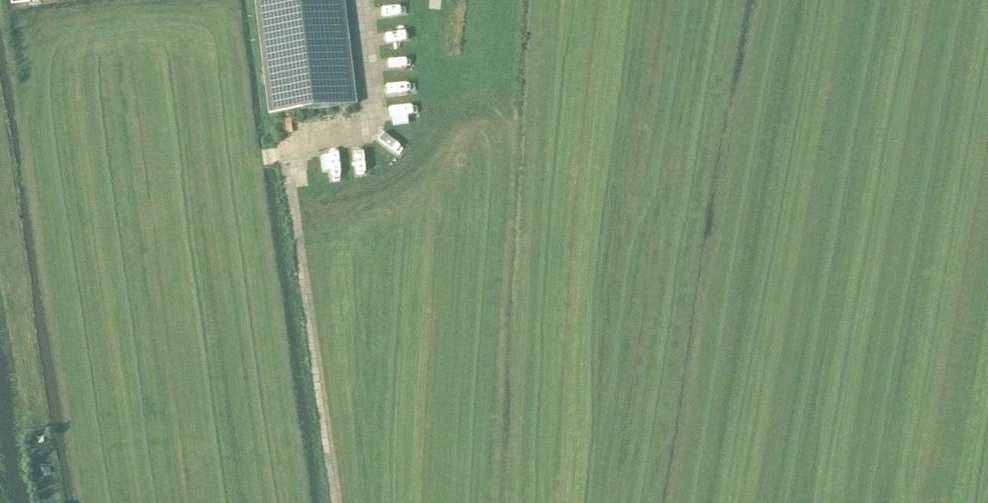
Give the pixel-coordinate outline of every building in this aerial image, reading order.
[(340,0),(255,0),(269,116),(353,106),(340,0)]
